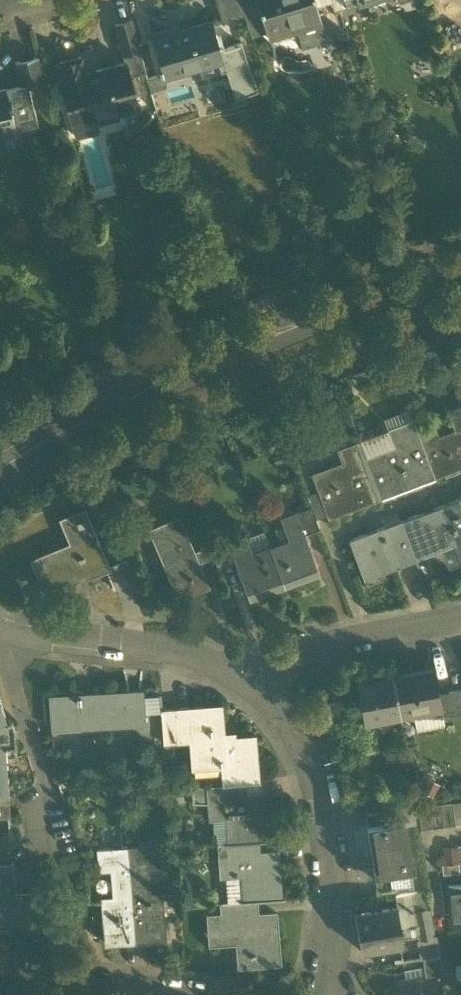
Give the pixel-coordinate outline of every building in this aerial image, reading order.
[(223,20),(244,14),(240,0),(216,0),(223,20)] [(245,17),(261,12),(257,0),(240,0),(244,14),(245,17)] [(261,12),(267,31),(295,22),(297,28),(321,21),(317,8),(314,0),(257,0),(261,12)] [(344,0),(332,0),(333,2),(336,12),(347,8),(344,0),(344,1),(344,0)] [(347,8),(359,4),(357,1),(359,0),(344,0),(344,1),(344,0),(347,8)] [(261,12),(245,17),(251,36),(267,31),(261,12)] [(115,24),(123,53),(139,49),(131,20),(115,24)] [(164,73),(164,76),(165,76),(218,60),(222,59),(219,48),(212,23),(211,20),(180,29),(179,25),(152,34),(164,73)] [(327,41),(321,21),(297,28),(304,49),(327,41)] [(269,37),(297,28),(295,22),(267,31),(269,37)] [(241,41),(219,48),(222,59),(218,60),(221,69),(225,68),(234,99),(258,90),(241,41)] [(60,79),(73,124),(94,118),(138,105),(125,61),(85,72),(81,55),(59,61),(64,78),(60,79)] [(22,85),(22,88),(29,86),(45,82),(38,56),(15,62),(22,85)] [(165,86),(165,76),(164,76),(164,73),(148,78),(152,90),(165,86)] [(22,85),(6,89),(17,129),(38,123),(33,105),(29,86),(22,88),(22,85)] [(17,129),(6,89),(6,88),(0,89),(0,145),(20,140),(17,129)] [(94,118),(73,124),(77,137),(98,131),(94,118)] [(371,365),(353,371),(357,383),(375,376),(371,365)] [(448,409),(455,428),(438,434),(435,427),(419,433),(434,475),(460,465),(460,404),(448,409)] [(383,415),(388,426),(413,417),(408,406),(383,415)] [(381,495),(434,475),(419,433),(413,417),(388,426),(394,443),(366,454),(381,495)] [(394,443),(388,426),(359,437),(360,439),(366,454),(394,443)] [(328,515),(381,495),(366,454),(360,439),(338,447),(342,460),(344,464),(333,469),(331,464),(311,471),(317,487),(326,512),(328,515)] [(315,516),(326,512),(317,487),(306,492),(310,503),(315,516)] [(459,495),(401,517),(414,552),(431,545),(433,549),(441,546),(452,542),(460,563),(460,502),(459,495)] [(300,521),(304,531),(319,525),(315,516),(310,503),(294,509),(299,521),(300,521)] [(59,517),(61,523),(88,512),(85,506),(59,517)] [(299,521),(294,509),(280,514),(284,526),(299,521)] [(35,556),(50,591),(79,578),(80,580),(106,569),(111,567),(110,563),(88,512),(61,523),(69,541),(70,543),(52,551),(51,549),(35,556)] [(150,526),(180,597),(208,585),(198,561),(214,554),(209,543),(193,550),(178,515),(150,526)] [(416,556),(414,552),(401,517),(348,537),(361,569),(392,557),(395,564),(416,556)] [(288,536),(269,543),(281,577),(294,572),(298,578),(318,571),(319,571),(311,550),(304,531),(300,521),(299,521),(284,526),(288,536)] [(251,550),(269,543),(263,527),(245,534),(247,540),(251,550)] [(214,554),(218,564),(235,556),(231,546),(232,545),(227,534),(209,541),(209,543),(214,554)] [(270,581),(281,577),(269,543),(251,550),(247,540),(232,545),(231,546),(235,556),(242,576),(250,597),(251,596),(270,589),(270,581)] [(452,542),(441,546),(449,567),(460,563),(452,542)] [(44,593),(50,591),(35,556),(29,558),(44,593)] [(106,569),(114,587),(119,585),(135,578),(126,556),(110,563),(111,567),(106,569)] [(363,576),(395,564),(392,557),(361,569),(363,576)] [(281,577),(284,583),(298,578),(294,572),(281,577)] [(270,581),(270,589),(284,583),(281,577),(270,581)] [(422,667),(393,673),(400,708),(400,711),(412,709),(440,704),(441,703),(438,690),(434,666),(422,668),(422,667)] [(379,712),(400,708),(393,673),(358,680),(365,718),(380,715),(379,712)] [(460,708),(460,686),(438,690),(441,703),(440,704),(441,712),(460,708)] [(93,717),(93,722),(145,719),(144,710),(143,693),(143,690),(51,696),(53,720),(93,717)] [(161,709),(161,708),(160,692),(143,693),(144,710),(161,709)] [(221,764),(223,783),(238,782),(246,781),(259,780),(255,733),(224,736),(221,703),(190,705),(192,729),(190,729),(190,738),(189,738),(191,761),(218,758),(219,765),(221,764)] [(443,722),(441,712),(440,704),(412,709),(416,728),(443,722)] [(190,705),(175,707),(178,739),(189,738),(190,738),(190,729),(192,729),(190,705)] [(163,740),(178,739),(175,707),(161,708),(161,709),(163,740)] [(11,717),(7,719),(7,720),(3,722),(3,724),(5,756),(15,755),(13,725),(11,717)] [(428,774),(421,787),(433,794),(441,781),(428,774)] [(262,780),(259,780),(246,781),(247,793),(263,792),(262,780)] [(239,794),(247,793),(246,781),(238,782),(239,794)] [(206,784),(207,796),(239,794),(238,782),(223,783),(206,784)] [(192,801),(208,802),(207,796),(206,784),(191,786),(192,801)] [(390,790),(367,794),(369,807),(392,804),(390,790)] [(9,810),(8,792),(0,793),(0,811),(9,810)] [(226,817),(229,843),(251,841),(260,840),(270,839),(266,792),(263,792),(247,793),(239,794),(207,796),(208,802),(209,818),(212,818),(226,817)] [(353,810),(369,807),(367,794),(351,796),(353,810)] [(452,800),(455,823),(460,822),(460,799),(452,800)] [(452,800),(440,802),(444,825),(455,823),(452,800)] [(432,827),(444,825),(440,802),(428,804),(432,827)] [(420,829),(432,827),(428,804),(417,806),(420,829)] [(414,805),(401,807),(403,819),(404,824),(417,823),(414,805)] [(366,812),(368,824),(403,819),(401,807),(366,812)] [(226,817),(212,818),(213,832),(216,832),(217,844),(226,843),(229,843),(226,817)] [(367,824),(376,887),(413,881),(404,824),(403,819),(368,824),(367,824)] [(252,853),(261,853),(260,840),(251,841),(252,853)] [(227,855),(227,856),(252,854),(252,853),(251,841),(229,843),(226,843),(227,855)] [(10,860),(8,842),(0,843),(0,861),(10,860)] [(158,843),(128,846),(135,940),(165,938),(162,891),(147,892),(144,863),(159,861),(158,843)] [(459,861),(457,845),(443,846),(444,854),(440,854),(440,863),(459,861)] [(105,943),(135,940),(128,846),(98,848),(99,866),(114,864),(116,894),(101,895),(105,943)] [(242,876),(244,902),(252,901),(282,898),(278,851),(261,853),(252,853),(252,854),(227,856),(227,855),(219,856),(220,878),(225,877),(242,876)] [(44,917),(42,892),(13,894),(11,860),(10,860),(0,861),(0,921),(44,917)] [(460,873),(459,861),(440,863),(442,874),(460,873)] [(227,903),(244,902),(242,876),(225,877),(227,903)] [(451,925),(460,924),(460,886),(448,887),(451,925)] [(401,927),(414,924),(412,910),(427,908),(430,907),(428,890),(395,895),(396,896),(397,909),(398,909),(401,927)] [(227,903),(228,915),(253,913),(252,901),(244,902),(227,903)] [(429,922),(427,908),(412,910),(414,924),(429,922)] [(355,915),(358,934),(401,927),(398,909),(397,909),(355,915)] [(238,945),(240,967),(279,964),(275,914),(253,915),(253,913),(228,915),(208,916),(210,936),(237,934),(238,945)] [(431,936),(429,922),(414,924),(416,933),(416,939),(431,936)] [(414,924),(401,927),(402,936),(416,933),(414,924)] [(402,936),(401,927),(358,934),(361,953),(404,945),(402,936)] [(211,947),(238,945),(237,934),(210,936),(211,947)] [(416,939),(419,959),(424,958),(440,955),(436,935),(431,936),(416,939)] [(425,963),(426,968),(441,965),(440,955),(424,958),(425,963)] [(426,968),(428,977),(440,975),(443,974),(441,965),(426,968)] [(428,977),(426,968),(404,972),(406,982),(428,977)] [(440,975),(428,977),(406,982),(399,983),(401,994),(443,994),(440,975)]
